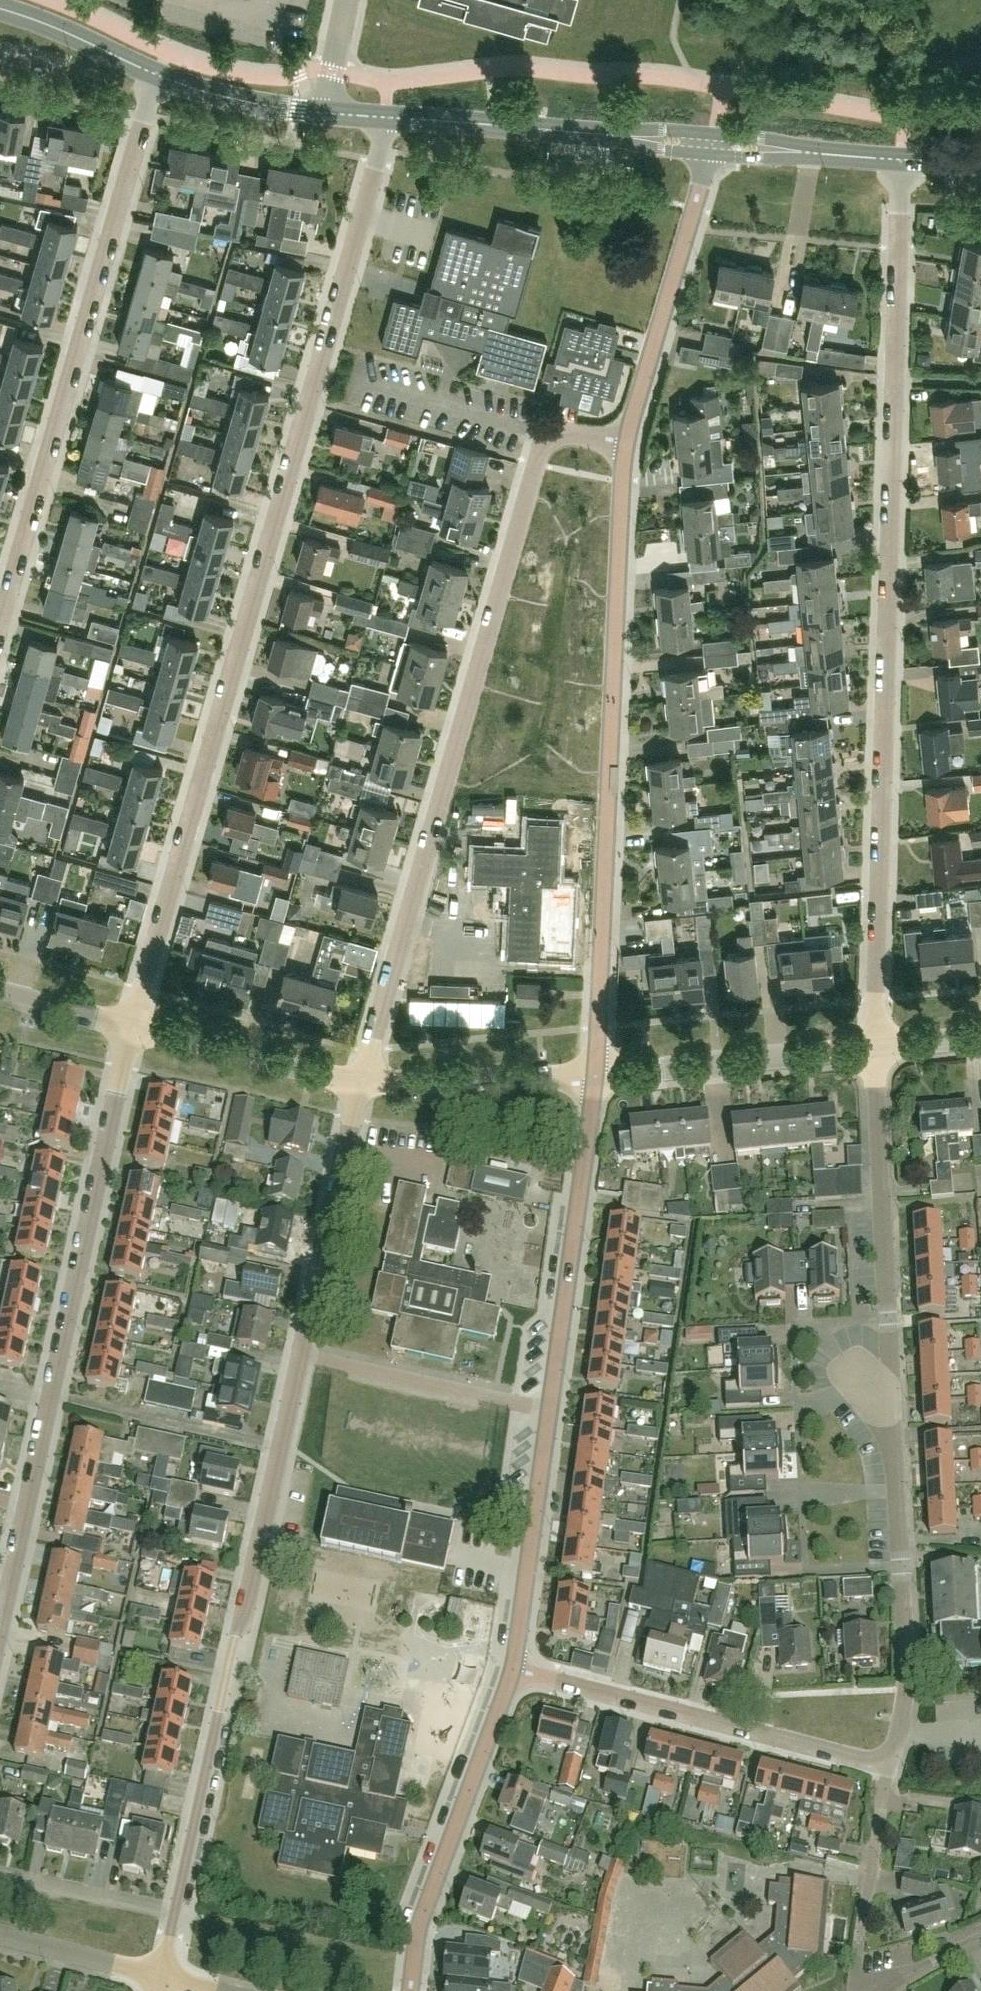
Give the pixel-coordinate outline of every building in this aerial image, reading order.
[(547,34),(552,18),(557,19),(559,11),(568,14),(572,16),(577,0),(428,0),(547,34)] [(11,114),(11,111),(2,109),(2,112),(0,112),(0,143),(19,147),(25,117),(11,114)] [(75,126),(62,124),(63,121),(54,120),(53,122),(50,121),(44,152),(57,155),(54,171),(68,174),(71,157),(69,157),(75,126)] [(100,131),(88,129),(88,126),(79,125),(79,127),(75,126),(69,157),(71,157),(95,162),(100,131)] [(202,212),(204,202),(213,153),(200,150),(200,148),(191,146),(191,149),(171,145),(166,175),(197,181),(190,215),(157,209),(154,222),(199,231),(202,212)] [(26,178),(31,154),(18,151),(13,176),(26,178)] [(239,157),(226,155),(226,153),(217,151),(217,153),(213,153),(204,202),(233,207),(234,208),(235,206),(235,207),(238,193),(238,189),(239,189),(239,184),(234,183),(239,157)] [(40,181),(38,181),(43,156),(31,154),(26,178),(23,196),(36,199),(40,181)] [(296,169),(284,166),(284,164),(275,162),(274,164),(271,164),(265,194),(279,197),(277,204),(273,203),(267,234),(283,237),(296,169)] [(323,174),(309,171),(310,169),(301,167),(300,169),(296,169),(283,237),(281,247),(306,252),(309,239),(300,237),(304,217),(321,220),(324,204),(317,203),(323,174)] [(89,196),(81,194),(83,185),(66,181),(64,191),(61,204),(87,209),(89,196)] [(158,190),(164,201),(176,194),(169,183),(158,190)] [(227,237),(240,240),(244,221),(243,220),(248,195),(238,193),(235,207),(235,206),(234,208),(233,207),(231,218),(227,237)] [(243,220),(244,221),(255,223),(260,198),(248,195),(243,220)] [(77,225),(49,217),(49,216),(39,213),(36,224),(46,227),(42,240),(71,249),(77,225)] [(489,324),(506,329),(511,311),(516,313),(539,228),(498,216),(492,239),(447,227),(431,283),(430,289),(428,299),(426,306),(394,297),(382,344),(418,354),(424,334),(482,350),(489,324)] [(19,227),(2,222),(0,230),(0,236),(15,240),(19,227)] [(19,227),(15,240),(34,245),(37,232),(19,227)] [(980,269),(980,244),(961,239),(958,253),(963,254),(960,265),(980,269)] [(35,263),(64,272),(71,249),(42,240),(35,263)] [(193,282),(180,278),(182,271),(171,267),(174,255),(147,247),(140,272),(178,283),(177,288),(191,292),(193,287),(191,287),(193,282)] [(741,297),(747,267),(735,264),(734,260),(722,258),(714,292),(741,297)] [(276,262),(270,286),(298,294),(305,271),(276,262)] [(58,295),(64,272),(35,263),(29,286),(58,295)] [(747,263),(747,267),(741,297),(756,300),(752,320),(767,323),(763,344),(774,346),(781,314),(770,312),(771,303),(768,303),(774,272),(761,270),(760,265),(747,263)] [(960,265),(957,265),(954,279),(958,280),(956,291),(980,295),(980,269),(960,265)] [(243,284),(247,272),(247,271),(230,266),(225,279),(243,284)] [(247,271),(247,272),(243,284),(261,289),(264,276),(247,271)] [(133,296),(160,304),(163,292),(175,295),(177,288),(178,283),(140,272),(133,296)] [(21,284),(22,284),(24,278),(6,273),(2,286),(20,291),(21,284)] [(820,345),(825,315),(831,283),(818,280),(819,277),(806,274),(799,309),(813,312),(806,345),(808,345),(820,347),(820,345)] [(832,279),(831,283),(825,315),(852,320),(858,289),(845,286),(845,282),(832,279)] [(191,292),(204,296),(202,304),(211,307),(215,294),(214,294),(205,291),(207,286),(193,282),(191,287),(193,287),(191,292)] [(29,286),(22,284),(21,284),(20,291),(19,294),(26,296),(22,310),(51,318),(58,295),(29,286)] [(292,317),(298,294),(270,286),(263,309),(292,317)] [(980,321),(980,295),(956,291),(952,290),(949,304),(953,305),(951,316),(980,321)] [(126,320),(154,329),(165,332),(163,337),(178,341),(181,330),(193,334),(192,339),(202,342),(205,330),(157,317),(160,304),(133,296),(126,320)] [(257,329),(257,332),(285,340),(292,317),(263,309),(257,329)] [(219,334),(220,328),(230,331),(234,317),(216,312),(212,325),(211,331),(219,334)] [(774,346),(786,349),(793,317),(781,314),(774,346)] [(977,346),(975,356),(980,357),(980,338),(979,338),(980,329),(980,321),(951,316),(947,315),(945,328),(949,329),(947,341),(977,346)] [(248,336),(249,329),(251,322),(234,317),(230,331),(248,336)] [(119,344),(147,353),(154,329),(126,320),(119,344)] [(489,324),(482,350),(477,370),(511,379),(535,386),(547,340),(506,329),(489,324)] [(566,325),(550,383),(563,387),(560,400),(579,405),(584,386),(612,394),(622,359),(610,355),(617,332),(587,324),(585,330),(566,325)] [(257,329),(257,331),(249,329),(248,336),(247,338),(252,339),(247,355),(279,363),(285,340),(257,332),(257,329)] [(703,348),(730,353),(733,335),(707,330),(703,348)] [(8,361),(37,369),(44,346),(15,337),(8,361)] [(818,359),(842,362),(844,350),(820,345),(820,347),(818,359)] [(738,355),(730,353),(703,348),(701,347),(698,362),(735,369),(738,355)] [(154,370),(188,380),(192,366),(158,356),(154,370)] [(804,363),(777,359),(775,373),(802,376),(804,363)] [(37,369),(8,361),(2,384),(30,392),(37,369)] [(105,377),(98,402),(137,413),(135,418),(149,422),(152,412),(139,408),(144,388),(105,377)] [(188,386),(165,379),(161,390),(185,397),(188,386)] [(803,385),(805,406),(842,402),(841,390),(844,389),(843,381),(803,385)] [(2,384),(0,389),(0,408),(24,415),(30,392),(2,384)] [(241,386),(235,410),(263,418),(270,395),(241,386)] [(190,404),(208,409),(211,395),(194,390),(190,404)] [(677,425),(678,438),(722,435),(721,433),(723,431),(722,425),(716,426),(714,424),(708,425),(707,409),(720,408),(718,392),(691,395),(693,410),(671,412),(673,425),(677,425)] [(229,400),(211,395),(208,409),(225,414),(229,400)] [(955,400),(954,397),(932,400),(935,426),(957,424),(957,425),(980,423),(980,397),(955,400)] [(98,402),(91,427),(119,434),(123,419),(134,422),(135,418),(137,413),(98,402)] [(807,426),(847,422),(846,414),(843,415),(842,402),(805,406),(807,426)] [(0,408),(0,434),(17,439),(24,415),(0,408)] [(257,441),(263,418),(235,410),(228,433),(257,441)] [(149,422),(162,426),(165,415),(152,412),(149,422)] [(774,432),(772,415),(761,415),(763,433),(774,432)] [(848,431),(847,422),(807,426),(808,437),(798,439),(799,443),(788,444),(788,456),(802,454),(802,453),(802,448),(847,443),(845,431),(848,431)] [(332,446),(346,450),(345,455),(343,455),(342,456),(343,456),(340,464),(358,469),(360,460),(372,463),(376,448),(370,447),(374,435),(363,432),(363,431),(338,424),(332,446)] [(412,432),(388,425),(384,440),(408,447),(412,432)] [(91,427),(84,451),(123,462),(121,467),(135,470),(136,465),(137,460),(124,456),(126,449),(115,446),(119,434),(91,427)] [(228,433),(221,456),(250,464),(257,441),(228,433)] [(164,449),(170,450),(174,437),(168,435),(164,449)] [(722,435),(678,438),(674,439),(675,451),(679,453),(681,465),(712,463),(724,462),(722,435)] [(195,455),(198,443),(199,442),(181,436),(177,450),(195,455)] [(216,447),(199,442),(198,443),(195,455),(212,460),(216,447)] [(847,443),(802,448),(802,453),(802,454),(802,457),(804,458),(811,458),(812,467),(851,463),(851,456),(848,456),(847,443)] [(775,457),(788,456),(788,444),(774,446),(775,457)] [(448,503),(483,512),(483,511),(487,497),(483,496),(486,488),(490,489),(490,488),(479,484),(487,453),(458,445),(448,479),(454,481),(448,502),(448,503)] [(960,447),(937,449),(940,475),(963,473),(962,459),(976,458),(975,446),(960,448),(960,447)] [(137,460),(136,465),(135,470),(121,467),(123,462),(84,451),(77,476),(105,483),(108,470),(147,481),(143,494),(137,492),(133,504),(153,509),(156,497),(157,497),(165,468),(151,464),(137,460)] [(243,488),(250,464),(221,456),(215,480),(243,488)] [(2,489),(9,466),(0,463),(0,488),(2,489)] [(851,463),(812,467),(814,488),(851,484),(850,471),(852,471),(851,463)] [(729,478),(722,479),(695,482),(696,496),(679,497),(681,511),(684,511),(686,524),(717,521),(717,523),(733,522),(732,511),(716,512),(715,497),(731,495),(729,479),(729,478)] [(346,489),(347,489),(322,481),(315,503),(339,510),(338,516),(337,516),(337,517),(357,522),(365,495),(346,489)] [(405,494),(371,484),(367,498),(386,503),(383,516),(397,521),(405,494)] [(793,496),(805,495),(806,495),(806,489),(805,484),(791,485),(793,496)] [(815,499),(816,509),(856,505),(855,497),(852,497),(851,484),(814,488),(806,489),(806,495),(805,495),(805,500),(815,499)] [(791,485),(778,487),(779,498),(793,496),(791,485)] [(421,508),(444,515),(441,527),(476,537),(477,536),(476,535),(480,521),(476,520),(479,512),(483,513),(483,512),(448,503),(448,502),(424,495),(421,508)] [(943,503),(945,531),(947,530),(948,542),(962,541),(962,530),(969,529),(968,513),(980,511),(980,500),(967,501),(943,503)] [(150,520),(153,509),(133,504),(130,515),(150,520)] [(856,513),(856,505),(816,509),(805,510),(807,531),(855,526),(854,513),(856,513)] [(91,543),(92,542),(99,518),(71,510),(64,535),(91,543)] [(199,534),(199,535),(228,543),(235,520),(206,511),(199,534)] [(150,520),(130,515),(127,526),(147,531),(150,520)] [(172,534),(176,521),(158,516),(155,529),(172,534)] [(402,520),(398,533),(433,542),(436,530),(402,520)] [(172,534),(189,539),(191,532),(193,526),(176,521),(172,534)] [(729,537),(719,538),(717,523),(717,521),(686,524),(683,524),(684,537),(687,538),(689,553),(720,550),(721,554),(725,553),(725,551),(730,551),(729,537)] [(193,558),(221,566),(228,543),(199,535),(199,534),(191,532),(189,539),(185,556),(193,558)] [(391,546),(392,546),(391,548),(396,549),(397,546),(429,555),(433,542),(398,533),(395,532),(391,546)] [(794,532),(779,534),(768,535),(769,548),(796,545),(794,532)] [(85,567),(85,566),(94,569),(101,544),(92,542),(91,543),(64,535),(57,559),(85,567)] [(298,564),(323,571),(327,556),(338,560),(342,547),(331,544),(331,543),(306,536),(298,564)] [(386,566),(391,548),(392,546),(391,546),(355,536),(348,556),(386,566)] [(118,550),(120,545),(104,540),(102,551),(114,554),(115,549),(118,550)] [(130,552),(131,548),(120,545),(118,550),(115,549),(114,554),(129,559),(130,552)] [(750,549),(730,551),(725,551),(725,553),(726,565),(752,562),(750,549)] [(798,559),(799,570),(793,571),(791,576),(792,581),(800,580),(837,576),(836,564),(838,564),(838,555),(798,559)] [(215,589),(221,566),(193,558),(186,581),(215,589)] [(106,592),(93,588),(94,583),(81,579),(85,567),(57,559),(51,583),(89,594),(88,598),(100,602),(101,597),(104,598),(106,592)] [(467,569),(432,559),(425,583),(460,593),(459,593),(463,578),(460,577),(462,569),(467,570),(467,569)] [(929,590),(948,588),(948,596),(975,594),(971,559),(950,561),(949,560),(927,563),(929,590)] [(145,561),(141,575),(159,580),(163,567),(145,561)] [(692,568),(693,581),(726,578),(725,564),(692,568)] [(181,571),(163,567),(159,580),(177,585),(181,571)] [(425,583),(401,576),(397,588),(421,595),(418,607),(413,605),(408,621),(408,622),(410,623),(435,630),(439,614),(453,618),(453,617),(457,602),(453,601),(456,593),(460,594),(460,593),(425,583)] [(791,576),(778,577),(779,588),(793,587),(792,581),(791,576)] [(800,580),(802,600),(842,596),(841,589),(838,589),(837,576),(800,580)] [(766,590),(779,588),(778,577),(764,579),(766,590)] [(208,613),(215,589),(186,581),(179,604),(208,613)] [(89,594),(51,583),(44,608),(71,615),(74,603),(86,607),(88,598),(89,594)] [(660,614),(692,611),(689,583),(654,587),(655,601),(659,601),(660,614)] [(314,597),(290,590),(283,616),(306,622),(310,611),(321,613),(324,601),(313,598),(314,597)] [(353,619),(372,625),(376,612),(379,602),(339,591),(334,606),(355,612),(353,619)] [(101,597),(100,602),(114,607),(117,596),(106,592),(104,598),(101,597)] [(796,623),(804,621),(841,617),(839,605),(842,604),(842,596),(802,600),(803,611),(794,612),(795,617),(782,618),(783,629),(797,628),(796,623)] [(692,611),(660,614),(657,614),(659,627),(661,628),(662,641),(694,637),(692,611)] [(408,621),(376,612),(372,625),(407,635),(410,623),(408,622),(408,621)] [(804,621),(806,642),(846,638),(846,630),(843,630),(841,617),(804,621)] [(957,619),(957,618),(933,620),(935,648),(948,647),(950,662),(978,660),(978,659),(980,659),(978,643),(960,645),(958,631),(972,630),(970,617),(957,619)] [(783,629),(782,618),(769,619),(770,630),(783,629)] [(116,642),(120,627),(95,620),(90,635),(116,642)] [(164,659),(193,668),(199,644),(171,635),(164,659)] [(309,674),(310,670),(320,673),(326,670),(329,658),(326,652),(316,650),(316,647),(277,637),(270,663),(309,674)] [(704,652),(737,648),(736,637),(703,641),(704,652)] [(800,663),(808,662),(845,658),(844,646),(847,646),(846,638),(806,642),(796,643),(798,658),(798,663),(800,663)] [(61,675),(64,669),(65,669),(66,664),(54,660),(57,647),(31,639),(23,664),(61,675)] [(137,659),(141,645),(123,640),(119,654),(137,659)] [(444,661),(441,660),(443,652),(447,653),(448,652),(413,642),(412,643),(404,640),(397,664),(441,676),(441,675),(440,675),(444,661)] [(95,642),(91,655),(111,660),(115,647),(95,642)] [(141,645),(137,659),(154,664),(158,650),(141,645)] [(751,648),(738,650),(737,648),(704,652),(705,666),(739,662),(739,661),(752,660),(751,648)] [(786,659),(787,670),(797,669),(799,669),(798,663),(798,658),(786,659)] [(810,682),(850,678),(850,671),(847,671),(845,658),(808,662),(800,663),(798,663),(799,669),(800,683),(810,682)] [(186,691),(193,668),(164,659),(157,682),(186,691)] [(774,671),(787,670),(786,659),(773,660),(774,671)] [(61,680),(76,684),(77,679),(74,678),(76,673),(65,669),(64,669),(61,675),(23,664),(16,688),(44,696),(56,699),(61,680)] [(441,676),(397,664),(390,688),(399,690),(399,691),(434,701),(434,699),(433,699),(438,685),(434,684),(436,675),(441,677),(441,676)] [(698,670),(662,673),(664,686),(667,687),(668,699),(712,694),(724,693),(723,681),(711,683),(709,669),(698,670)] [(961,672),(938,674),(941,708),(979,704),(976,674),(961,676),(961,672)] [(74,678),(77,679),(76,684),(87,688),(88,687),(89,682),(90,677),(76,673),(74,678)] [(850,678),(810,682),(811,693),(795,695),(796,705),(850,700),(848,687),(851,686),(850,678)] [(310,695),(336,703),(337,702),(346,705),(350,689),(314,679),(310,695)] [(349,694),(362,698),(387,705),(391,691),(366,685),(353,681),(351,690),(349,694)] [(157,682),(151,705),(179,713),(186,691),(157,682)] [(106,700),(124,705),(127,692),(110,686),(106,700)] [(40,708),(44,696),(16,688),(9,712),(37,720),(48,723),(50,718),(60,721),(62,715),(53,712),(40,708)] [(760,709),(759,709),(761,722),(778,720),(787,719),(786,706),(772,707),(770,688),(758,689),(760,709)] [(145,696),(127,692),(124,705),(140,710),(141,710),(143,702),(145,696)] [(254,720),(253,722),(299,735),(306,711),(332,718),(332,717),(341,720),(346,705),(337,702),(336,703),(310,695),(306,708),(298,705),(284,701),(285,700),(261,694),(257,710),(254,709),(251,719),(254,720)] [(387,705),(362,698),(349,694),(346,705),(355,709),(384,716),(387,705)] [(712,694),(668,699),(665,699),(666,713),(670,714),(671,726),(703,723),(703,722),(714,721),(712,694)] [(179,713),(151,705),(143,702),(141,710),(140,710),(140,711),(148,714),(144,729),(173,737),(179,713)] [(30,745),(37,720),(9,712),(2,737),(30,745)] [(814,716),(787,719),(778,720),(781,752),(832,746),(830,734),(833,734),(833,726),(816,728),(814,716)] [(968,717),(970,734),(980,732),(980,716),(968,717)] [(853,717),(835,718),(836,729),(854,728),(853,717)] [(63,728),(61,728),(63,722),(60,721),(50,718),(48,723),(46,728),(62,733),(63,728)] [(421,732),(379,720),(375,733),(382,735),(379,746),(414,756),(414,755),(413,755),(417,741),(414,740),(416,732),(421,733),(421,732)] [(76,726),(63,722),(61,728),(63,728),(62,733),(74,736),(76,726)] [(734,736),(734,737),(742,737),(741,722),(707,726),(709,739),(734,736)] [(947,726),(921,729),(925,767),(949,765),(947,750),(965,748),(963,729),(948,730),(947,726)] [(96,735),(91,752),(101,755),(106,738),(96,735)] [(689,754),(714,752),(736,749),(734,737),(734,736),(709,739),(688,741),(689,754)] [(414,757),(414,756),(379,746),(372,771),(407,781),(407,779),(411,765),(407,764),(410,755),(414,757)] [(796,762),(797,771),(836,767),(836,759),(833,759),(832,746),(781,752),(773,753),(774,764),(796,762)] [(246,747),(238,774),(251,778),(249,786),(276,793),(282,772),(278,771),(281,759),(271,756),(271,754),(246,747)] [(325,772),(329,759),(318,756),(318,755),(292,748),(288,762),(314,770),(315,769),(325,772)] [(61,766),(79,771),(83,759),(64,755),(61,766)] [(694,773),(683,774),(681,757),(645,761),(647,774),(650,775),(651,787),(684,784),(684,785),(696,784),(694,773)] [(134,761),(128,784),(156,793),(163,769),(134,761)] [(84,778),(101,783),(105,770),(87,765),(84,778)] [(57,777),(76,782),(79,771),(61,766),(57,777)] [(343,766),(340,778),(364,785),(368,773),(343,766)] [(789,793),(836,788),(835,775),(837,775),(836,767),(797,771),(798,783),(788,784),(789,788),(776,789),(777,802),(790,800),(789,793)] [(123,774),(105,770),(101,783),(119,788),(123,774)] [(0,772),(0,799),(29,807),(27,813),(28,813),(40,815),(41,811),(44,812),(45,807),(57,809),(56,815),(66,818),(69,807),(20,792),(24,779),(0,772)] [(972,773),(974,789),(980,788),(980,772),(972,773)] [(361,798),(364,785),(340,778),(331,775),(328,788),(361,798)] [(76,782),(57,777),(54,788),(73,794),(76,782)] [(156,793),(128,784),(121,807),(150,816),(156,793)] [(685,799),(684,785),(684,784),(651,787),(649,788),(650,800),(653,801),(655,815),(687,812),(686,812),(699,810),(697,797),(685,799)] [(931,816),(942,815),(943,818),(951,817),(952,813),(970,811),(967,784),(928,788),(931,816)] [(801,812),(841,808),(840,800),(837,800),(836,788),(789,793),(790,800),(791,815),(801,814),(801,812)] [(765,803),(777,802),(776,789),(763,791),(765,803)] [(0,799),(0,840),(16,845),(19,836),(10,828),(13,816),(26,820),(28,813),(27,813),(29,807),(0,799)] [(359,815),(356,827),(391,837),(390,836),(394,822),(391,821),(393,813),(397,814),(398,813),(353,800),(350,813),(359,815)] [(250,834),(261,837),(275,841),(279,829),(254,820),(256,813),(230,805),(223,828),(249,835),(250,834)] [(49,834),(61,837),(66,818),(56,815),(57,809),(45,807),(44,812),(41,811),(40,815),(53,819),(49,834)] [(150,816),(121,807),(114,830),(143,839),(150,816)] [(795,833),(840,829),(839,816),(842,816),(841,808),(801,812),(801,814),(802,824),(792,825),(792,830),(780,831),(781,842),(782,842),(796,840),(795,833)] [(314,817),(291,810),(287,822),(310,829),(314,817)] [(88,829),(92,816),(74,811),(71,824),(88,829)] [(710,824),(722,823),(720,811),(695,814),(696,826),(710,824)] [(109,821),(92,816),(88,829),(106,834),(109,821)] [(473,879),(510,881),(510,894),(507,955),(539,957),(543,883),(556,884),(560,820),(527,819),(526,848),(474,846),(473,879)] [(391,838),(391,837),(356,827),(356,828),(342,824),(339,834),(353,838),(349,852),(384,862),(384,860),(383,860),(388,846),(384,845),(387,837),(391,838)] [(670,845),(655,846),(656,860),(660,861),(661,873),(705,868),(703,848),(713,847),(710,824),(696,826),(696,827),(669,829),(670,845)] [(805,853),(845,849),(844,841),(841,842),(840,829),(795,833),(796,840),(782,842),(783,848),(796,847),(795,845),(804,844),(805,853)] [(980,843),(980,829),(971,830),(973,844),(980,843)] [(137,862),(143,839),(114,830),(108,854),(137,862)] [(768,843),(781,842),(780,831),(767,832),(768,843)] [(960,838),(933,840),(937,878),(980,873),(980,858),(962,860),(960,838)] [(0,840),(0,854),(13,857),(16,845),(0,840)] [(316,859),(341,866),(344,854),(319,847),(316,859)] [(846,857),(845,849),(805,853),(807,875),(796,876),(797,878),(785,879),(786,889),(826,885),(825,872),(845,870),(843,857),(846,857)] [(305,875),(307,870),(337,879),(341,866),(316,859),(303,855),(299,868),(300,868),(299,871),(298,873),(305,875)] [(290,899),(298,873),(299,871),(291,869),(291,868),(265,861),(261,873),(238,867),(238,866),(214,859),(208,880),(233,888),(230,894),(256,901),(264,875),(285,881),(281,896),(290,899)] [(94,879),(119,886),(122,875),(97,868),(94,879)] [(707,895),(705,868),(661,873),(657,873),(659,885),(663,888),(664,900),(677,898),(678,907),(704,904),(704,908),(734,905),(733,892),(707,895)] [(3,892),(8,876),(9,872),(0,870),(0,903),(3,892)] [(51,875),(50,875),(39,872),(32,897),(44,900),(51,875)] [(51,875),(44,900),(56,903),(64,879),(51,875)] [(3,892),(0,903),(0,923),(7,925),(7,928),(16,930),(16,928),(20,929),(29,899),(27,899),(32,883),(8,876),(3,892)] [(337,910),(371,920),(372,919),(371,918),(375,904),(372,903),(374,895),(378,896),(379,895),(343,885),(334,882),(331,894),(325,893),(321,905),(337,910),(336,910),(337,910)] [(916,891),(918,905),(943,902),(942,888),(916,891)] [(834,910),(832,891),(806,893),(809,913),(834,910)] [(73,944),(76,945),(84,915),(88,902),(63,895),(60,908),(59,908),(51,937),(64,941),(63,944),(72,946),(73,944)] [(971,925),(980,924),(980,898),(969,899),(971,925)] [(738,936),(740,952),(727,953),(731,990),(758,987),(754,943),(768,942),(764,916),(762,899),(748,900),(750,918),(748,919),(750,935),(738,936)] [(238,927),(243,909),(211,900),(206,918),(238,927)] [(295,920),(308,920),(307,907),(295,907),(295,920)] [(109,922),(84,915),(76,945),(88,948),(88,951),(97,953),(97,951),(101,952),(106,935),(118,939),(125,916),(111,912),(109,922)] [(714,948),(711,922),(710,912),(706,913),(696,913),(700,949),(708,948),(714,948)] [(672,915),(646,918),(648,937),(674,934),(672,915)] [(771,973),(782,972),(783,984),(809,982),(806,946),(805,937),(780,940),(778,915),(764,916),(768,942),(771,973)] [(907,955),(923,954),(924,970),(949,967),(947,934),(946,925),(934,926),(935,935),(922,937),(921,927),(905,929),(907,955)] [(326,932),(322,945),(321,945),(311,979),(312,980),(304,1009),(316,1012),(315,1015),(324,1018),(325,1015),(328,1016),(337,987),(335,986),(341,967),(330,964),(334,948),(346,951),(350,939),(326,932)] [(947,934),(949,967),(974,965),(971,932),(947,934)] [(260,960),(272,964),(279,939),(267,936),(260,960)] [(222,986),(233,945),(209,938),(205,949),(195,946),(190,962),(200,965),(196,979),(209,983),(209,985),(218,988),(218,985),(222,986)] [(279,939),(272,964),(284,967),(291,943),(279,939)] [(841,943),(806,946),(809,982),(833,979),(831,959),(843,958),(841,943)] [(233,945),(222,986),(234,990),(233,992),(242,995),(243,992),(247,993),(258,952),(233,945)] [(680,995),(676,958),(675,950),(650,953),(650,961),(651,961),(654,997),(680,995)] [(676,958),(680,995),(704,992),(701,955),(676,958)] [(304,1009),(312,980),(311,979),(286,972),(278,1002),(291,1005),(290,1008),(299,1011),(300,1008),(304,1009)] [(518,1001),(540,1001),(541,986),(541,982),(519,981),(518,1001)] [(431,982),(431,990),(430,990),(430,993),(479,995),(479,984),(431,982)] [(12,1092),(14,1081),(11,1080),(14,1065),(4,1062),(0,1077),(0,1089),(12,1092)] [(57,1072),(52,1095),(81,1102),(86,1078),(57,1072)] [(39,1086),(14,1081),(12,1092),(27,1095),(28,1092),(38,1094),(39,1086)] [(146,1116),(176,1122),(181,1099),(152,1093),(146,1116)] [(46,1120),(76,1126),(81,1102),(52,1095),(48,1111),(46,1120)] [(960,1165),(959,1148),(958,1138),(972,1137),(970,1108),(944,1111),(950,1166),(960,1165)] [(936,1168),(937,1176),(938,1184),(932,1185),(932,1186),(931,1187),(932,1200),(953,1198),(950,1166),(944,1111),(921,1113),(924,1141),(936,1140),(939,1167),(936,1168)] [(835,1113),(810,1115),(812,1148),(814,1173),(827,1173),(824,1147),(838,1146),(835,1113)] [(288,1117),(277,1115),(270,1146),(281,1149),(281,1150),(308,1156),(316,1122),(288,1116),(288,1117)] [(810,1115),(784,1118),(788,1151),(812,1148),(810,1115)] [(171,1146),(176,1122),(146,1116),(141,1140),(171,1146)] [(695,1159),(695,1151),(711,1149),(708,1117),(682,1120),(685,1152),(685,1160),(695,1159)] [(763,1153),(788,1151),(784,1118),(760,1120),(763,1153)] [(76,1126),(46,1120),(41,1144),(70,1150),(76,1126)] [(207,1123),(192,1120),(190,1130),(205,1134),(207,1123)] [(660,1155),(685,1152),(682,1120),(657,1122),(660,1155)] [(737,1156),(763,1153),(760,1120),(733,1123),(737,1156)] [(621,1142),(623,1159),(660,1155),(657,1122),(633,1125),(634,1141),(621,1142)] [(207,1123),(205,1134),(220,1137),(222,1126),(207,1123)] [(171,1146),(141,1140),(136,1164),(165,1170),(171,1146)] [(246,1165),(249,1153),(226,1148),(223,1160),(246,1165)] [(33,1183),(62,1190),(67,1165),(38,1159),(33,1183)] [(531,1180),(452,1163),(447,1190),(449,1190),(463,1193),(525,1207),(531,1180)] [(277,1165),(270,1199),(297,1205),(305,1172),(277,1165)] [(739,1167),(726,1168),(729,1207),(743,1205),(739,1167)] [(730,1214),(730,1210),(729,1207),(726,1168),(711,1170),(717,1216),(730,1214)] [(4,1170),(1,1181),(16,1184),(18,1174),(4,1170)] [(210,1184),(212,1173),(197,1170),(194,1180),(210,1184)] [(815,1189),(840,1187),(840,1172),(827,1173),(814,1173),(815,1189)] [(127,1203),(156,1209),(162,1186),(132,1180),(127,1203)] [(262,1201),(261,1182),(231,1184),(232,1203),(262,1201)] [(27,1207),(57,1213),(62,1190),(33,1183),(27,1207)] [(625,1184),(623,1198),(661,1203),(664,1189),(625,1184)] [(421,1265),(424,1248),(456,1255),(460,1236),(451,1234),(452,1230),(453,1225),(456,1226),(460,1207),(446,1204),(439,1202),(437,1212),(424,1209),(427,1193),(400,1187),(399,1191),(385,1256),(387,1257),(382,1278),(380,1277),(372,1314),(398,1320),(390,1350),(452,1364),(460,1334),(494,1341),(501,1312),(474,1306),(477,1290),(481,1274),(475,1273),(474,1276),(452,1271),(421,1265)] [(840,1187),(815,1189),(815,1201),(841,1200),(840,1187)] [(660,1216),(661,1203),(623,1198),(622,1211),(660,1216)] [(767,1203),(767,1217),(793,1216),(793,1202),(767,1203)] [(122,1227),(151,1233),(156,1209),(127,1203),(122,1227)] [(22,1230),(52,1236),(57,1213),(27,1207),(22,1230)] [(186,1221),(188,1211),(173,1207),(171,1218),(186,1221)] [(186,1221),(201,1225),(203,1214),(188,1211),(186,1221)] [(265,1214),(257,1250),(286,1256),(294,1221),(265,1214)] [(851,1239),(851,1218),(828,1218),(827,1238),(851,1239)] [(7,1227),(8,1221),(0,1219),(0,1230),(6,1231),(7,1227)] [(608,1244),(637,1248),(641,1224),(612,1220),(608,1244)] [(914,1221),(915,1245),(942,1244),(941,1220),(914,1221)] [(117,1250),(146,1256),(151,1233),(122,1227),(117,1250)] [(688,1230),(672,1228),(670,1238),(686,1241),(688,1230)] [(46,1260),(52,1236),(22,1230),(17,1254),(46,1260)] [(960,1243),(975,1242),(974,1232),(959,1233),(960,1243)] [(231,1252),(231,1253),(247,1257),(251,1243),(231,1239),(228,1252),(231,1252)] [(960,1252),(974,1251),(975,1251),(975,1242),(960,1243),(960,1252)] [(605,1267),(634,1271),(637,1248),(608,1244),(605,1267)] [(943,1267),(942,1244),(915,1245),(916,1268),(943,1267)] [(228,1252),(203,1246),(199,1263),(228,1269),(231,1253),(231,1252),(228,1252)] [(117,1250),(112,1275),(141,1281),(146,1256),(117,1250)] [(176,1268),(178,1258),(163,1254),(160,1265),(176,1268)] [(836,1255),(795,1257),(796,1280),(810,1280),(810,1297),(809,1297),(809,1299),(815,1299),(815,1301),(814,1301),(814,1302),(818,1303),(822,1303),(827,1303),(831,1302),(835,1301),(835,1300),(832,1300),(832,1298),(838,1298),(838,1297),(836,1297),(835,1261),(836,1261),(836,1255)] [(753,1259),(754,1265),(747,1265),(747,1266),(754,1266),(754,1267),(746,1268),(748,1289),(756,1288),(756,1300),(755,1300),(755,1302),(761,1301),(761,1305),(760,1305),(760,1306),(780,1305),(780,1300),(785,1300),(785,1299),(783,1299),(783,1280),(796,1280),(795,1257),(753,1259)] [(193,1261),(178,1258),(176,1268),(191,1271),(193,1261)] [(244,1288),(227,1284),(223,1299),(256,1306),(257,1298),(277,1302),(283,1275),(249,1267),(244,1288)] [(602,1291),(631,1295),(634,1271),(605,1267),(602,1291)] [(944,1291),(943,1267),(916,1268),(917,1292),(944,1291)] [(665,1281),(666,1270),(651,1268),(649,1278),(665,1281)] [(9,1293),(9,1294),(38,1300),(43,1276),(14,1270),(10,1285),(0,1283),(0,1291),(9,1293)] [(682,1272),(666,1270),(665,1281),(681,1283),(682,1272)] [(962,1289),(977,1289),(977,1279),(962,1280),(962,1289)] [(977,1289),(962,1289),(963,1299),(972,1298),(978,1298),(977,1289)] [(103,1313),(133,1319),(138,1297),(108,1290),(103,1313)] [(598,1315),(627,1319),(631,1295),(602,1291),(598,1315)] [(945,1314),(944,1291),(917,1292),(918,1315),(945,1314)] [(33,1324),(38,1300),(9,1294),(5,1309),(0,1308),(0,1317),(3,1318),(3,1317),(33,1324)] [(128,1343),(133,1319),(103,1313),(98,1336),(128,1343)] [(236,1345),(239,1345),(239,1346),(265,1353),(273,1320),(246,1314),(239,1313),(233,1340),(237,1341),(236,1345)] [(629,1336),(625,1335),(627,1319),(598,1315),(595,1339),(624,1343),(624,1342),(634,1343),(635,1335),(629,1334),(629,1336)] [(645,1315),(643,1326),(658,1328),(659,1318),(645,1315)] [(28,1347),(33,1324),(3,1317),(3,1318),(0,1333),(0,1341),(28,1347)] [(146,1328),(162,1331),(164,1321),(149,1318),(146,1328)] [(659,1318),(658,1328),(674,1330),(676,1320),(659,1318)] [(162,1331),(177,1335),(179,1324),(164,1321),(162,1331)] [(921,1355),(947,1353),(946,1330),(920,1331),(921,1355)] [(724,1348),(724,1361),(731,1360),(738,1364),(739,1372),(778,1370),(778,1363),(777,1356),(776,1350),(774,1350),(775,1351),(772,1351),(772,1345),(770,1345),(770,1346),(746,1347),(746,1332),(719,1333),(719,1348),(724,1348)] [(671,1350),(673,1335),(663,1333),(661,1348),(671,1350)] [(128,1343),(98,1336),(93,1360),(123,1367),(128,1343)] [(207,1349),(208,1349),(230,1354),(233,1342),(210,1336),(207,1349)] [(624,1343),(595,1339),(592,1362),(621,1366),(624,1343)] [(0,1341),(0,1366),(22,1371),(28,1347),(0,1341)] [(208,1349),(207,1349),(183,1343),(180,1359),(205,1364),(208,1349)] [(980,1343),(965,1343),(965,1352),(980,1352),(980,1343)] [(980,1352),(965,1352),(966,1362),(980,1361),(980,1352)] [(922,1378),(949,1377),(947,1353),(921,1355),(922,1378)] [(93,1360),(88,1385),(117,1392),(127,1394),(129,1384),(120,1382),(123,1367),(93,1360)] [(621,1366),(592,1362),(588,1387),(617,1391),(621,1366)] [(637,1374),(651,1376),(653,1365),(638,1363),(637,1374)] [(224,1390),(256,1397),(262,1373),(229,1366),(229,1367),(216,1364),(213,1377),(226,1380),(224,1390)] [(136,1375),(151,1378),(154,1368),(139,1365),(136,1375)] [(669,1367),(653,1365),(651,1376),(668,1378),(669,1367)] [(169,1371),(154,1368),(151,1378),(150,1383),(161,1385),(172,1388),(174,1379),(175,1376),(168,1375),(169,1371)] [(778,1376),(778,1370),(739,1372),(739,1381),(733,1385),(725,1385),(726,1408),(750,1407),(749,1395),(773,1394),(773,1395),(775,1395),(774,1388),(777,1388),(777,1389),(778,1390),(778,1383),(778,1376)] [(923,1402),(950,1400),(949,1377),(922,1378),(923,1402)] [(185,1391),(193,1392),(195,1384),(190,1382),(174,1379),(172,1388),(173,1388),(185,1391)] [(161,1385),(150,1383),(145,1405),(157,1407),(161,1385)] [(172,1388),(161,1385),(157,1407),(168,1410),(173,1388),(172,1388)] [(168,1410),(180,1413),(185,1391),(173,1388),(168,1410)] [(980,1398),(980,1389),(967,1389),(968,1399),(980,1398)] [(256,1397),(224,1390),(221,1400),(209,1398),(206,1411),(218,1414),(251,1422),(256,1397)] [(193,1392),(185,1391),(180,1413),(192,1415),(197,1393),(193,1392)] [(980,1408),(980,1398),(968,1399),(968,1409),(980,1408)] [(924,1425),(951,1424),(950,1400),(923,1402),(924,1425)] [(587,1404),(584,1427),(613,1431),(616,1409),(587,1404)] [(8,1436),(13,1411),(0,1408),(0,1434),(8,1436)] [(744,1457),(776,1455),(782,1454),(782,1448),(781,1441),(780,1434),(779,1434),(779,1436),(777,1436),(776,1429),(775,1430),(775,1431),(751,1432),(750,1420),(718,1422),(720,1445),(736,1444),(743,1447),(744,1457)] [(584,1427),(580,1451),(609,1455),(613,1431),(584,1427)] [(642,1440),(644,1430),(629,1428),(628,1438),(642,1440)] [(658,1443),(660,1432),(644,1430),(642,1440),(658,1443)] [(134,1454),(146,1456),(151,1434),(139,1431),(136,1443),(134,1454)] [(151,1434),(146,1456),(158,1459),(163,1436),(151,1434)] [(134,1454),(136,1443),(129,1441),(129,1446),(77,1435),(71,1460),(112,1469),(115,1456),(133,1460),(134,1454)] [(175,1439),(163,1436),(158,1459),(170,1461),(175,1439)] [(186,1441),(175,1439),(170,1461),(182,1464),(186,1441)] [(954,1463),(952,1440),(926,1441),(927,1465),(954,1463)] [(203,1450),(199,1465),(208,1467),(203,1492),(234,1499),(240,1469),(225,1465),(227,1456),(203,1450)] [(606,1479),(609,1455),(580,1451),(577,1475),(606,1479)] [(971,1453),(971,1463),(980,1462),(980,1452),(971,1453)] [(782,1454),(776,1455),(744,1457),(744,1465),(737,1470),(729,1470),(730,1496),(755,1495),(754,1480),(778,1479),(778,1480),(779,1480),(779,1473),(781,1473),(781,1474),(782,1474),(783,1468),(783,1461),(782,1454)] [(112,1469),(71,1460),(66,1484),(94,1490),(97,1478),(121,1483),(124,1471),(112,1469)] [(971,1463),(971,1472),(980,1471),(980,1462),(971,1463)] [(927,1465),(928,1488),(955,1487),(954,1463),(927,1465)] [(577,1475),(574,1499),(603,1503),(606,1479),(577,1475)] [(621,1486),(636,1488),(637,1477),(623,1475),(621,1486)] [(652,1490),(653,1479),(637,1477),(636,1488),(652,1490)] [(151,1492),(169,1496),(197,1503),(200,1489),(172,1483),(172,1484),(153,1480),(151,1492)] [(94,1490),(66,1484),(61,1509),(89,1515),(89,1514),(91,1504),(116,1509),(117,1505),(127,1508),(130,1498),(119,1495),(94,1490)] [(719,1487),(697,1488),(698,1498),(720,1496),(719,1487)] [(928,1488),(929,1512),(956,1510),(955,1487),(928,1488)] [(330,1504),(321,1546),(444,1573),(446,1566),(446,1564),(449,1548),(454,1525),(412,1516),(414,1506),(339,1490),(336,1504),(330,1504)] [(194,1513),(197,1503),(169,1496),(166,1509),(183,1513),(180,1525),(177,1541),(192,1544),(222,1550),(229,1520),(198,1514),(194,1513)] [(599,1526),(603,1503),(574,1499),(570,1522),(599,1526)] [(749,1541),(780,1539),(787,1539),(786,1526),(785,1519),(784,1519),(784,1521),(781,1521),(781,1514),(780,1514),(780,1515),(756,1517),(755,1502),(731,1503),(732,1529),(741,1529),(748,1532),(749,1541)] [(73,1549),(101,1555),(103,1542),(84,1538),(86,1528),(99,1531),(99,1528),(111,1531),(111,1530),(135,1534),(137,1525),(113,1520),(89,1514),(89,1515),(61,1509),(55,1534),(75,1538),(73,1549)] [(956,1510),(929,1512),(930,1535),(957,1534),(956,1510)] [(570,1522),(567,1546),(596,1550),(599,1526),(570,1522)] [(616,1534),(629,1535),(631,1525),(616,1522),(614,1533),(616,1534)] [(630,1536),(645,1538),(647,1527),(631,1525),(629,1535),(630,1536)] [(629,1535),(616,1534),(614,1545),(629,1547),(630,1536),(629,1535)] [(786,1559),(787,1559),(787,1552),(787,1546),(787,1539),(780,1539),(749,1541),(749,1550),(742,1555),(734,1555),(735,1581),(771,1579),(770,1564),(782,1563),(782,1564),(784,1564),(783,1558),(786,1558),(786,1559)] [(564,1571),(592,1576),(601,1577),(603,1567),(594,1565),(596,1550),(567,1546),(564,1571)] [(117,1574),(132,1577),(134,1566),(130,1565),(119,1563),(119,1561),(100,1557),(101,1555),(73,1549),(70,1561),(54,1557),(49,1582),(77,1588),(80,1576),(92,1578),(93,1570),(117,1575),(117,1574)] [(144,1550),(142,1560),(164,1565),(166,1558),(160,1556),(161,1553),(144,1550)] [(641,1571),(642,1557),(631,1555),(629,1569),(641,1571)] [(711,1611),(694,1607),(701,1579),(648,1566),(644,1593),(634,1591),(630,1608),(653,1614),(650,1625),(647,1625),(643,1641),(637,1663),(645,1665),(644,1669),(669,1676),(671,1671),(681,1674),(687,1651),(689,1652),(693,1636),(704,1639),(708,1626),(711,1611)] [(624,1569),(623,1579),(627,1580),(639,1581),(641,1571),(629,1569),(624,1569)] [(977,1633),(974,1569),(932,1571),(935,1630),(940,1630),(941,1646),(968,1670),(973,1670),(973,1678),(980,1678),(980,1633),(977,1633)] [(187,1575),(184,1590),(175,1588),(172,1598),(182,1600),(182,1599),(211,1605),(216,1582),(187,1575)] [(873,1581),(844,1582),(845,1601),(873,1599),(873,1581)] [(81,1614),(83,1601),(99,1604),(101,1593),(77,1588),(49,1582),(44,1606),(81,1614)] [(718,1585),(711,1611),(708,1626),(722,1629),(733,1589),(718,1585)] [(557,1615),(586,1619),(589,1595),(561,1591),(557,1615)] [(211,1605),(182,1599),(182,1600),(177,1622),(206,1629),(211,1605)] [(458,1623),(463,1603),(451,1600),(447,1620),(458,1623)] [(792,1635),(791,1618),(776,1618),(775,1600),(760,1601),(761,1627),(776,1626),(777,1637),(780,1636),(782,1670),(811,1668),(809,1635),(792,1635)] [(463,1604),(463,1626),(487,1626),(487,1604),(463,1604)] [(81,1614),(44,1606),(38,1632),(67,1638),(70,1623),(85,1626),(87,1616),(81,1615),(81,1614)] [(610,1606),(608,1622),(619,1623),(621,1608),(610,1606)] [(146,1621),(148,1610),(138,1608),(132,1607),(130,1617),(146,1621)] [(146,1621),(160,1624),(162,1613),(148,1610),(146,1621)] [(600,1621),(586,1619),(557,1615),(554,1639),(583,1643),(584,1634),(598,1636),(600,1621)] [(863,1632),(863,1618),(846,1619),(847,1633),(845,1633),(847,1666),(876,1664),(875,1632),(863,1632)] [(200,1653),(206,1629),(177,1622),(171,1647),(200,1653)] [(603,1632),(598,1654),(611,1657),(617,1634),(619,1623),(608,1622),(606,1633),(603,1632)] [(743,1660),(742,1660),(748,1639),(725,1634),(723,1640),(713,1638),(709,1655),(713,1656),(706,1685),(735,1692),(743,1660)] [(99,1657),(112,1660),(114,1648),(101,1645),(102,1644),(78,1639),(75,1652),(99,1657)] [(288,1698),(340,1709),(341,1705),(350,1663),(298,1651),(288,1698)] [(112,1660),(99,1657),(75,1652),(72,1665),(109,1672),(112,1660)] [(65,1662),(64,1662),(37,1656),(32,1679),(60,1685),(65,1662)] [(98,1676),(94,1694),(106,1697),(110,1678),(98,1676)] [(158,1701),(189,1708),(194,1684),(163,1678),(158,1701)] [(72,1689),(60,1686),(60,1685),(32,1679),(27,1704),(55,1710),(55,1709),(57,1699),(82,1704),(85,1692),(72,1689)] [(128,1700),(130,1689),(115,1686),(112,1696),(128,1700)] [(145,1692),(130,1689),(128,1700),(143,1703),(145,1692)] [(189,1708),(158,1701),(155,1715),(144,1713),(141,1723),(153,1726),(153,1724),(184,1730),(189,1708)] [(55,1710),(27,1704),(21,1728),(49,1735),(52,1724),(88,1732),(91,1718),(55,1709),(55,1710)] [(399,1825),(402,1826),(403,1823),(405,1816),(408,1806),(395,1802),(396,1797),(412,1727),(401,1724),(403,1713),(385,1708),(384,1714),(375,1712),(366,1710),(356,1758),(316,1750),(277,1742),(270,1775),(272,1776),(268,1796),(266,1795),(258,1832),(285,1839),(279,1869),(339,1883),(347,1852),(381,1859),(387,1831),(396,1833),(399,1825)] [(579,1722),(545,1714),(538,1740),(570,1749),(572,1749),(579,1722)] [(153,1724),(153,1726),(148,1747),(179,1754),(184,1730),(153,1724)] [(633,1780),(623,1778),(627,1764),(631,1747),(629,1747),(633,1731),(608,1725),(600,1757),(601,1758),(598,1770),(609,1772),(604,1794),(626,1799),(628,1800),(633,1780)] [(74,1740),(49,1735),(21,1728),(16,1754),(44,1761),(47,1747),(71,1752),(83,1754),(85,1743),(74,1740)] [(117,1746),(119,1736),(104,1732),(102,1743),(117,1746)] [(117,1746),(133,1749),(135,1739),(119,1736),(117,1746)] [(646,1763),(669,1769),(676,1743),(652,1737),(646,1763)] [(698,1749),(676,1743),(669,1769),(691,1774),(698,1749)] [(179,1754),(148,1747),(143,1772),(173,1779),(179,1754)] [(707,1806),(721,1754),(698,1749),(691,1774),(705,1778),(698,1803),(702,1804),(699,1812),(705,1814),(707,1806)] [(716,1808),(723,1783),(737,1786),(744,1760),(721,1754),(707,1806),(716,1808)] [(583,1760),(568,1756),(560,1788),(574,1792),(583,1760)] [(89,1766),(68,1762),(65,1778),(86,1783),(89,1766)] [(763,1765),(760,1776),(752,1774),(748,1789),(768,1794),(764,1810),(758,1808),(753,1828),(739,1825),(736,1836),(766,1844),(772,1821),(773,1821),(776,1809),(775,1808),(778,1797),(779,1797),(786,1771),(763,1765)] [(25,1768),(21,1782),(46,1788),(49,1773),(25,1768)] [(779,1797),(802,1803),(809,1777),(786,1771),(779,1797)] [(657,1775),(654,1790),(650,1789),(643,1816),(655,1819),(662,1792),(666,1778),(657,1775)] [(831,1783),(809,1777),(802,1803),(799,1812),(822,1818),(824,1809),(831,1783)] [(675,1780),(666,1778),(662,1792),(672,1795),(675,1780)] [(120,1822),(124,1804),(127,1790),(128,1786),(112,1782),(108,1800),(98,1798),(94,1812),(105,1815),(104,1818),(120,1822)] [(511,1783),(501,1809),(538,1823),(548,1797),(511,1783)] [(854,1789),(831,1783),(824,1809),(848,1815),(854,1789)] [(165,1795),(128,1787),(125,1804),(149,1810),(151,1799),(163,1802),(165,1795)] [(550,1803),(569,1810),(583,1815),(587,1802),(574,1797),(574,1796),(555,1790),(550,1803)] [(74,1793),(71,1806),(80,1808),(83,1795),(74,1793)] [(1,1807),(0,1807),(0,1808),(0,1845),(18,1849),(26,1813),(28,1804),(3,1798),(1,1807)] [(936,1813),(956,1813),(956,1799),(936,1798),(936,1813)] [(785,1811),(776,1809),(773,1821),(782,1824),(785,1811)] [(980,1859),(980,1814),(957,1810),(951,1854),(980,1859)] [(46,1853),(69,1858),(78,1819),(66,1817),(54,1814),(46,1853)] [(809,1830),(818,1833),(822,1819),(813,1816),(809,1830)] [(822,1819),(818,1833),(828,1835),(831,1821),(831,1820),(823,1818),(822,1819)] [(78,1819),(69,1858),(96,1863),(104,1825),(78,1819)] [(122,1872),(148,1878),(154,1854),(161,1856),(167,1827),(134,1820),(122,1872)] [(483,1859),(495,1864),(493,1870),(531,1884),(535,1871),(531,1869),(536,1851),(492,1835),(483,1859)] [(842,1844),(820,1839),(818,1850),(839,1855),(842,1844)] [(586,1867),(590,1857),(594,1846),(576,1840),(569,1860),(586,1867)] [(810,1846),(793,1842),(791,1853),(807,1857),(810,1846)] [(538,1859),(565,1869),(570,1854),(544,1845),(538,1859)] [(750,1892),(754,1872),(741,1870),(737,1890),(750,1892)] [(899,1911),(907,1935),(948,1923),(938,1886),(906,1878),(903,1893),(920,1897),(922,1904),(899,1911)] [(795,1881),(780,1880),(779,1887),(770,1887),(769,1905),(779,1906),(776,1936),(758,1949),(745,1935),(711,1963),(724,1978),(709,1990),(799,1990),(800,1989),(795,1982),(813,1967),(813,1957),(823,1958),(824,1956),(830,1884),(795,1881)] [(535,1897),(512,1888),(508,1900),(471,1886),(462,1912),(492,1923),(497,1910),(509,1914),(512,1904),(549,1917),(554,1904),(535,1897)] [(501,1956),(502,1945),(487,1940),(478,1939),(476,1952),(448,1949),(445,1981),(449,1982),(488,1984),(491,1955),(501,1956)] [(572,1990),(575,1982),(552,1973),(545,1990),(574,1990),(572,1990)] [(586,1974),(584,1985),(597,1987),(599,1976),(586,1974)] [(449,1982),(448,1990),(512,1990),(512,1988),(492,1986),(492,1985),(488,1984),(449,1982)] [(678,1990),(679,1984),(652,1982),(651,1990),(687,1990),(678,1990)]
